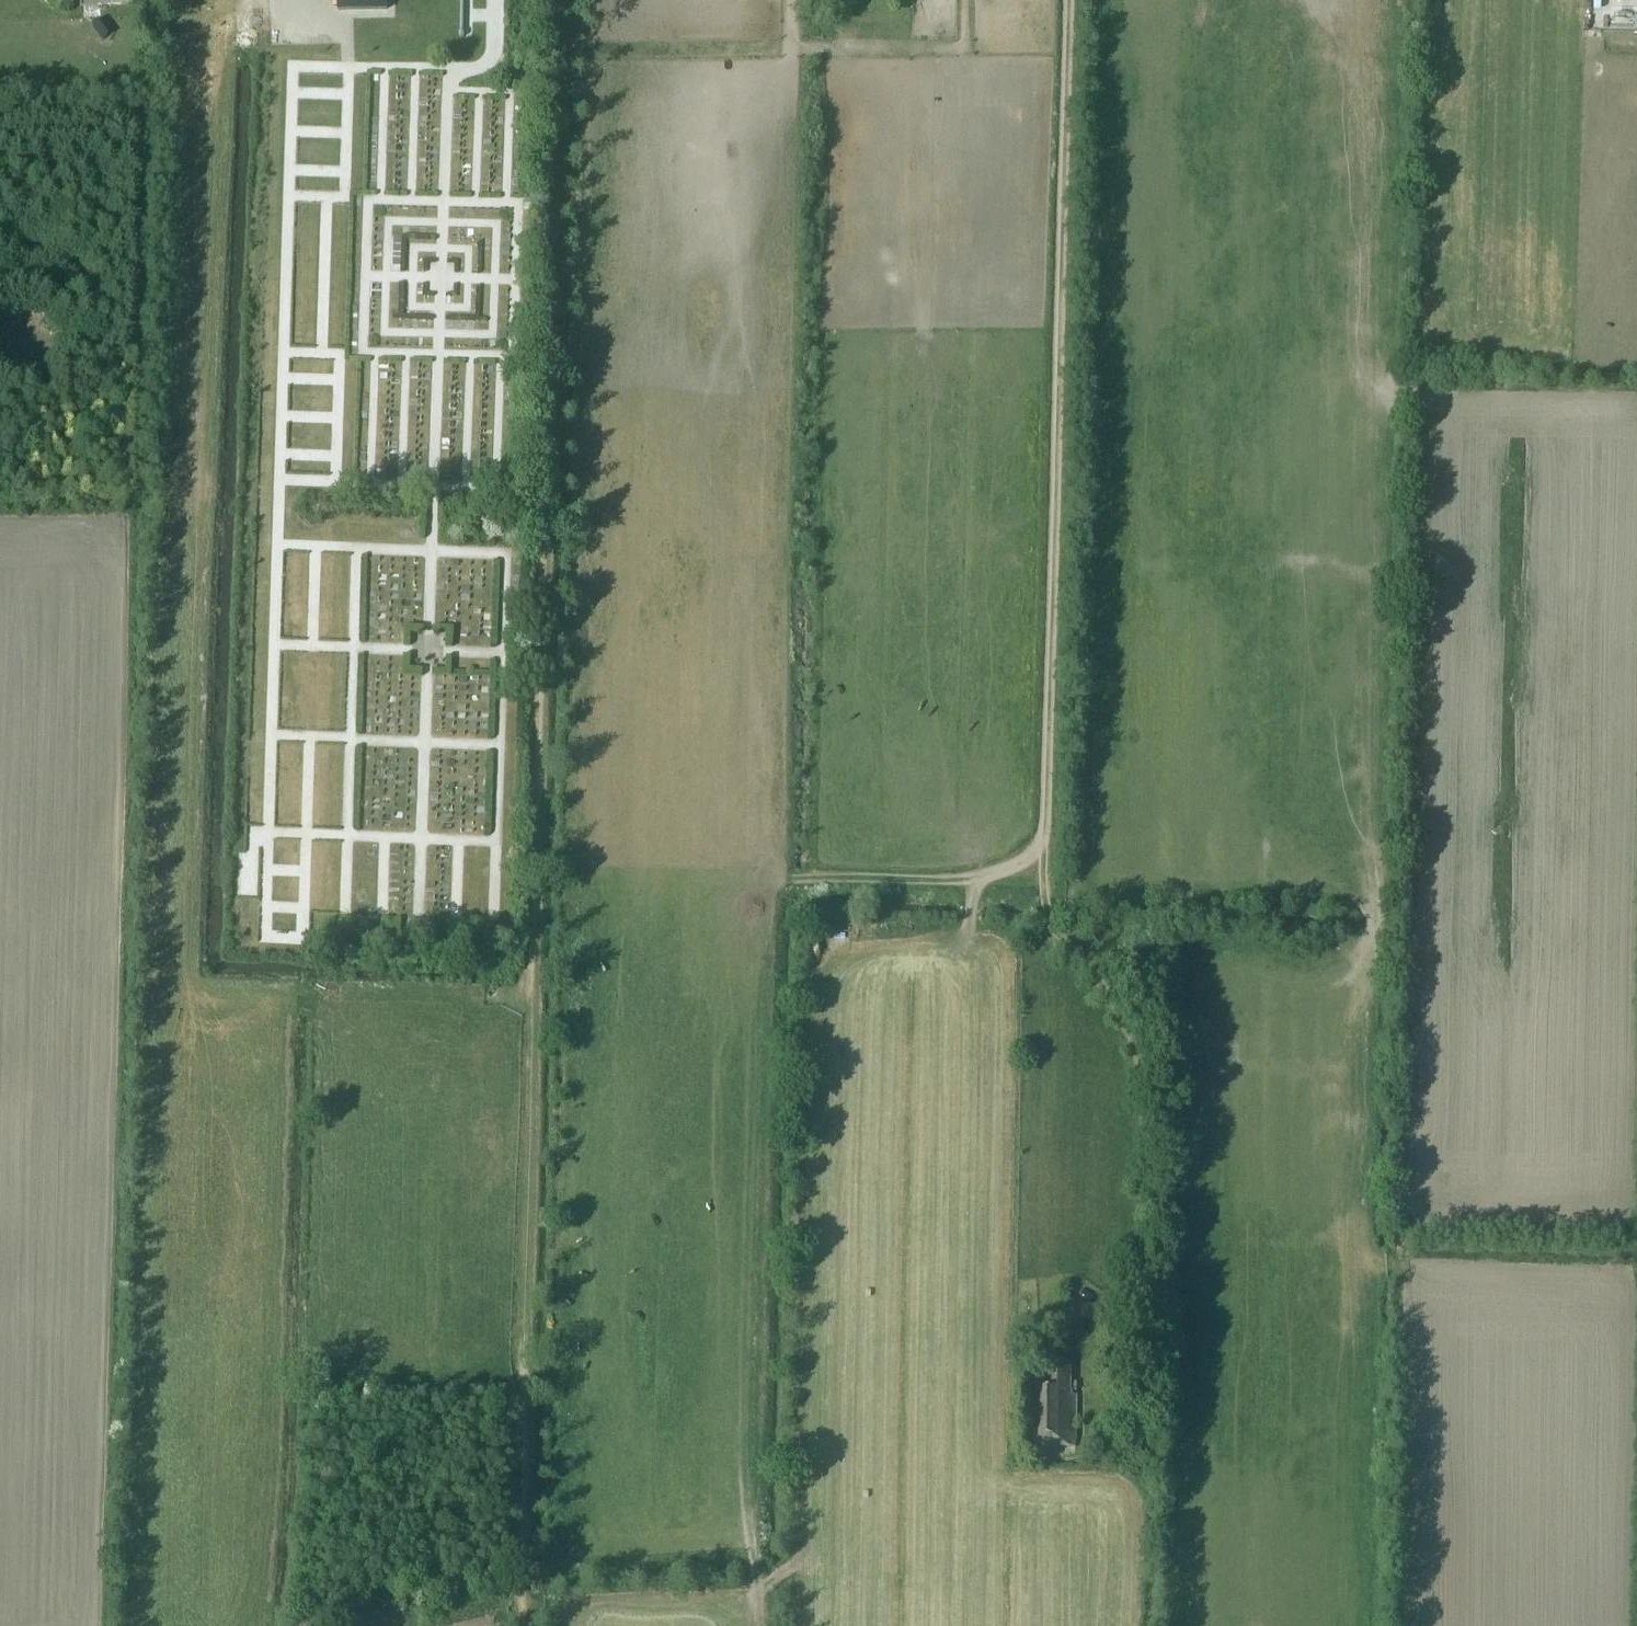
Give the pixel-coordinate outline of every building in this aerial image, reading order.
[(1025,1381),(1025,1420),(1024,1446),(1075,1447),(1076,1395),(1071,1395),(1071,1390),(1070,1390),(1071,1363),(1046,1363),(1046,1381),(1025,1381)]
